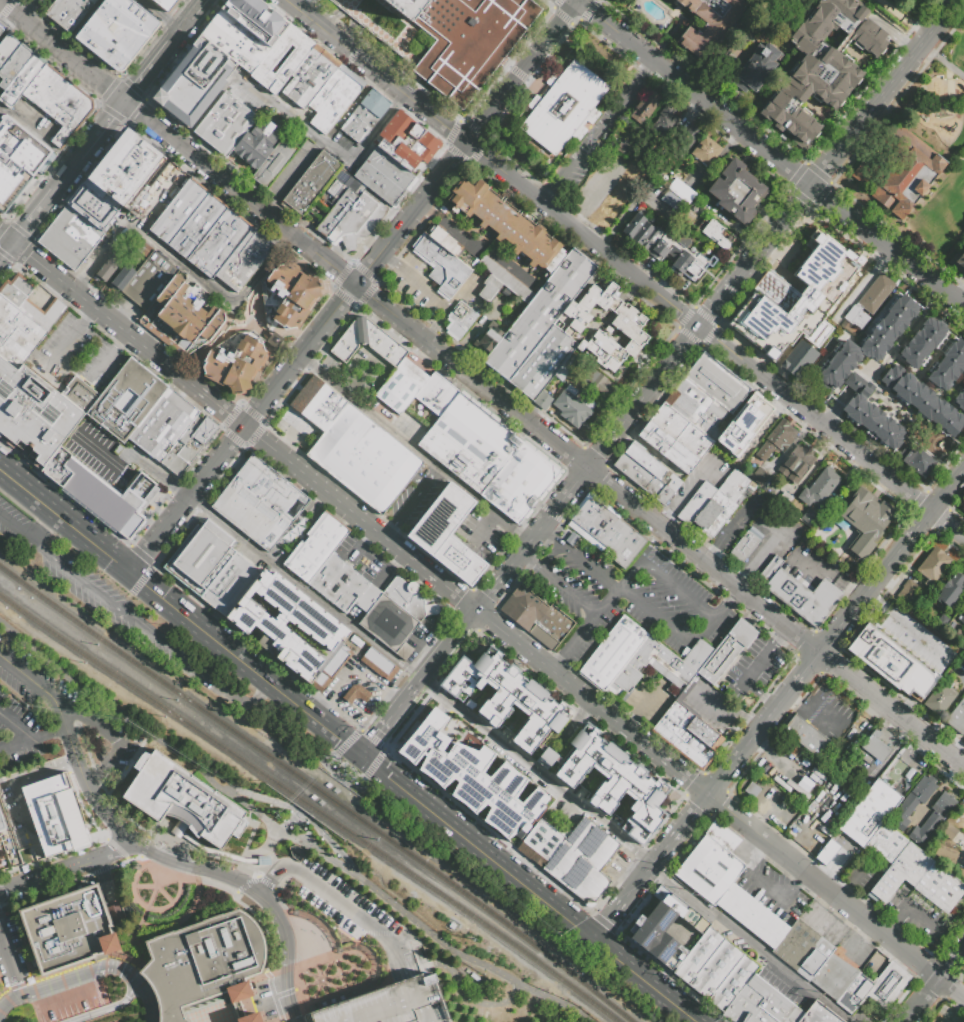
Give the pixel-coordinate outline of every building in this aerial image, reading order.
[(44,14),(54,0),(69,0),(53,21),(44,14)] [(53,21),(69,0),(88,0),(92,3),(69,33),(53,21)] [(98,8),(104,0),(108,0),(152,35),(145,44),(98,8)] [(152,35),(108,0),(131,0),(161,24),(152,35)] [(154,2),(156,0),(176,0),(167,12),(154,2)] [(219,9),(226,0),(260,0),(289,23),(270,48),(219,9)] [(411,23),(381,0),(429,0),(411,23)] [(411,23),(429,0),(464,0),(465,1),(466,0),(526,0),(540,11),(460,112),(410,72),(434,41),(411,23)] [(708,24),(677,0),(743,0),(748,4),(702,63),(675,42),(687,27),(699,36),(708,24)] [(817,2),(819,0),(850,0),(856,5),(854,7),(856,9),(859,4),(868,11),(864,15),(880,28),(887,34),(883,39),(887,43),(876,57),(868,52),(868,53),(861,47),(862,46),(859,44),(858,46),(850,39),(852,38),(837,27),(834,31),(832,29),(822,42),(862,73),(853,85),(859,89),(848,102),(843,98),(837,104),(833,110),(810,92),(801,104),(790,96),(780,108),(792,118),(801,107),(822,124),(811,138),(816,142),(807,153),(791,140),(793,137),(783,129),(780,133),(772,126),(774,123),(770,120),(768,122),(757,114),(762,107),(763,108),(780,87),(779,87),(784,81),(783,80),(789,73),(790,74),(791,72),(790,71),(803,54),(792,46),(796,42),(790,38),(789,37),(801,22),(802,23),(806,19),(805,18),(814,6),(815,6),(818,3),(817,2)] [(139,52),(92,16),(98,8),(145,44),(139,52)] [(219,9),(270,48),(249,74),(238,65),(201,36),(199,35),(219,9)] [(139,52),(123,71),(121,72),(119,73),(117,72),(75,38),(92,16),(139,52)] [(314,43),(277,90),(273,95),(248,75),(249,74),(270,48),(289,23),(314,43)] [(0,41),(0,69),(20,44),(7,32),(0,41)] [(201,36),(238,65),(226,81),(190,52),(194,47),(193,46),(201,36)] [(314,43),(339,62),(306,105),(303,110),(277,90),(314,43)] [(774,60),(764,72),(768,76),(754,94),(749,90),(746,95),(729,82),(759,44),(763,47),(767,43),(784,56),(778,63),(774,60)] [(20,44),(0,69),(0,77),(2,78),(0,81),(0,87),(4,90),(33,54),(20,44)] [(226,81),(228,82),(215,98),(177,68),(190,52),(226,81)] [(9,109),(22,95),(46,65),(33,54),(4,90),(0,94),(0,101),(9,109)] [(518,128),(532,110),(527,106),(536,94),(541,99),(551,86),(546,82),(555,71),(560,75),(573,58),(609,86),(593,107),(601,114),(592,125),(587,121),(583,126),(588,130),(579,142),(570,135),(554,156),(518,128)] [(339,62),(365,82),(323,135),(307,122),(315,112),(306,105),(339,62)] [(56,73),(46,65),(22,95),(32,103),(56,73)] [(177,68),(215,98),(201,116),(163,84),(177,68)] [(63,79),(56,73),(32,103),(39,109),(63,79)] [(39,109),(46,114),(69,84),(63,79),(39,109)] [(69,84),(46,114),(61,126),(71,133),(90,108),(90,101),(69,84)] [(163,84),(201,116),(189,130),(152,100),(160,90),(159,89),(163,84)] [(370,87),(390,102),(360,145),(339,129),(370,87)] [(662,99),(640,126),(628,117),(649,89),(662,99)] [(258,170),(255,168),(253,170),(244,163),(246,160),(244,158),(242,160),(234,153),(235,152),(232,150),(226,158),(193,132),(225,92),(258,117),(248,129),(251,132),(260,121),(263,124),(266,120),(277,129),(279,126),(286,132),(273,147),(275,149),(258,170)] [(661,140),(657,137),(656,139),(646,131),(666,104),(676,111),(673,115),(680,121),(667,139),(664,136),(661,140)] [(397,108),(441,143),(425,163),(420,159),(409,171),(376,145),(381,137),(377,134),(397,108)] [(32,174),(0,148),(0,119),(2,116),(5,115),(50,151),(32,174)] [(900,155),(877,138),(890,121),(945,163),(901,220),(846,177),(866,152),(888,170),(894,162),(900,155)] [(696,159),(689,154),(691,152),(682,145),(687,139),(680,134),(689,122),(701,131),(699,133),(702,136),(703,134),(723,149),(708,168),(703,163),(700,167),(694,162),(696,159)] [(129,125),(170,158),(167,160),(128,210),(122,205),(87,178),(129,125)] [(61,126),(49,142),(59,149),(71,133),(61,126)] [(299,149),(268,189),(253,177),(258,170),(275,149),(284,137),(299,149)] [(613,150),(619,142),(622,144),(625,140),(629,143),(626,147),(630,150),(624,158),(613,150)] [(375,146),(413,176),(401,191),(364,161),(375,146)] [(9,185),(0,178),(0,148),(32,174),(18,193),(9,185)] [(282,200),(322,150),(342,166),(303,216),(303,217),(282,200)] [(753,178),(727,213),(715,203),(717,200),(706,191),(732,156),(745,166),(742,170),(753,178)] [(167,160),(188,177),(148,228),(127,211),(128,210),(167,160)] [(364,161),(401,191),(392,206),(352,175),(364,161)] [(87,177),(87,178),(122,205),(101,231),(91,223),(67,203),(87,177)] [(188,177),(198,185),(157,236),(156,237),(147,230),(148,228),(188,177)] [(473,185),(457,206),(450,200),(455,194),(451,190),(462,177),(473,185)] [(9,185),(0,196),(0,178),(9,185)] [(464,217),(463,215),(469,207),(463,202),(459,207),(457,206),(473,185),(478,178),(489,187),(487,189),(464,217)] [(675,178),(696,194),(688,205),(667,189),(675,178)] [(753,178),(766,188),(766,189),(768,191),(753,211),(756,213),(747,225),(742,221),(741,223),(727,213),(753,178)] [(3,212),(0,210),(0,196),(9,185),(18,193),(3,212)] [(198,185),(208,192),(167,244),(157,236),(198,185)] [(314,230),(317,226),(347,188),(358,197),(347,211),(326,239),(314,230)] [(464,217),(487,189),(503,203),(486,224),(482,229),(477,225),(480,221),(471,213),(467,219),(464,217)] [(667,190),(687,205),(679,215),(659,200),(667,190)] [(208,192),(226,207),(185,259),(167,244),(208,192)] [(371,230),(347,211),(358,197),(363,192),(387,210),(371,230)] [(56,215),(66,203),(67,203),(91,223),(81,235),(56,215)] [(486,224),(503,203),(520,216),(503,238),(499,243),(493,238),(497,233),(486,224)] [(226,207),(251,227),(210,279),(185,259),(226,207)] [(688,208),(699,216),(690,227),(680,219),(688,208)] [(347,211),(371,230),(364,239),(354,238),(354,252),(349,252),(344,254),(341,237),(338,239),(332,244),(326,239),(347,211)] [(647,219),(631,240),(621,233),(637,212),(647,219)] [(46,228),(56,215),(81,235),(70,248),(46,228)] [(503,238),(520,216),(533,226),(512,253),(510,251),(514,247),(503,238)] [(647,219),(656,227),(640,248),(631,240),(647,219)] [(722,228),(722,227),(735,237),(724,251),(699,231),(700,231),(697,228),(704,219),(708,222),(710,219),(722,228)] [(103,233),(73,270),(61,260),(70,248),(81,235),(91,223),(101,231),(103,233)] [(535,224),(545,232),(544,234),(526,256),(519,251),(515,255),(512,253),(533,226),(535,224)] [(447,235),(461,246),(455,254),(444,246),(430,235),(438,225),(449,233),(447,235)] [(251,227),(263,236),(225,284),(214,275),(251,227)] [(656,227),(667,235),(651,256),(640,248),(656,227)] [(46,228),(70,248),(61,260),(36,241),(46,228)] [(767,268),(769,269),(801,294),(808,286),(793,274),(817,244),(808,237),(815,228),(825,236),(828,233),(847,248),(842,254),(850,260),(856,253),(865,260),(841,290),(843,292),(820,320),(831,329),(816,347),(799,334),(789,346),(786,344),(773,361),(727,324),(754,290),(752,288),(767,268)] [(444,246),(429,265),(408,248),(424,229),(430,235),(444,246)] [(683,248),(681,250),(673,261),(665,255),(659,263),(651,256),(667,235),(675,241),(681,233),(691,241),(685,249),(683,248)] [(529,259),(526,256),(544,234),(550,239),(529,266),(526,263),(529,259)] [(263,236),(274,245),(236,292),(225,284),(263,236)] [(557,241),(537,266),(535,264),(532,268),(529,266),(550,239),(552,237),(557,241)] [(152,249),(145,258),(133,248),(139,240),(152,249)] [(562,245),(542,270),(537,266),(557,241),(562,245)] [(444,246),(455,254),(456,255),(456,258),(472,270),(447,300),(435,291),(439,285),(427,275),(432,268),(429,265),(444,246)] [(598,266),(572,300),(562,312),(553,323),(508,381),(483,361),(490,352),(502,337),(527,304),(535,295),(573,246),(598,266)] [(164,260),(132,301),(119,292),(136,271),(152,250),(164,260)] [(681,250),(693,259),(681,274),(670,265),(673,261),(681,250)] [(960,252),(963,255),(963,271),(963,272),(949,261),(958,250),(960,252)] [(708,260),(712,255),(717,259),(711,268),(707,265),(695,279),(692,276),(689,280),(681,274),(698,252),(708,260)] [(483,254),(535,295),(527,304),(502,284),(489,274),(475,263),(483,254)] [(120,263),(106,282),(95,274),(110,255),(120,263)] [(302,271),(285,296),(283,295),(282,296),(277,293),(278,291),(274,289),(272,291),(267,287),(269,285),(264,282),(273,268),(275,269),(282,258),(302,271)] [(177,269),(144,311),(132,301),(164,260),(177,269)] [(136,271),(119,292),(109,284),(125,263),(136,271)] [(17,308),(0,295),(0,287),(6,279),(9,281),(17,271),(35,285),(25,297),(17,308)] [(310,277),(318,276),(321,296),(313,297),(305,310),(285,296),(302,271),(310,277)] [(856,303),(880,272),(896,285),(872,315),(856,303)] [(200,299),(203,301),(201,305),(200,305),(199,306),(212,316),(219,307),(224,310),(225,320),(208,342),(200,335),(193,345),(184,338),(183,339),(171,330),(172,329),(156,317),(164,306),(155,300),(176,273),(185,280),(184,282),(188,286),(182,293),(193,301),(195,298),(198,300),(200,299)] [(489,274),(502,284),(487,302),(477,294),(485,285),(482,283),(489,274)] [(569,325),(574,319),(570,315),(568,318),(562,312),(572,300),(576,304),(593,283),(603,291),(611,281),(619,287),(616,290),(619,293),(617,295),(606,309),(604,311),(595,303),(587,313),(592,316),(586,324),(587,324),(579,334),(569,325)] [(858,349),(865,339),(866,340),(871,333),(870,332),(880,319),(881,320),(888,311),(887,310),(896,298),(897,298),(902,293),(915,303),(914,304),(918,308),(916,310),(918,311),(913,317),(911,316),(907,322),(908,323),(897,336),(896,335),(890,343),(891,344),(886,351),(885,350),(883,352),(885,354),(879,361),(878,359),(876,361),(872,358),(871,359),(868,357),(867,358),(859,353),(860,351),(858,349)] [(17,369),(0,355),(0,295),(17,308),(47,332),(17,369)] [(617,315),(611,310),(609,312),(606,309),(617,295),(622,299),(628,304),(647,319),(639,329),(619,313),(617,315)] [(285,296),(305,310),(309,312),(298,328),(296,327),(289,328),(284,324),(283,325),(271,317),(285,296)] [(43,311),(54,297),(67,306),(47,332),(17,308),(25,297),(43,311)] [(460,300),(479,315),(458,340),(446,330),(453,322),(447,316),(460,300)] [(860,329),(869,316),(852,304),(843,317),(860,329)] [(632,357),(627,354),(622,349),(629,340),(610,324),(617,315),(619,313),(639,329),(648,337),(632,357)] [(328,351),(355,318),(365,317),(372,323),(408,352),(404,358),(395,368),(367,346),(365,344),(361,344),(359,346),(344,364),(328,351)] [(926,317),(928,319),(929,317),(934,321),(935,319),(938,322),(939,320),(946,325),(945,327),(947,329),(943,335),(944,336),(934,349),(932,348),(924,358),(923,357),(920,361),(921,362),(915,370),(898,356),(900,354),(899,353),(904,347),(905,348),(907,345),(906,343),(917,330),(918,331),(922,326),(921,324),(926,317)] [(508,381),(553,323),(578,343),(532,400),(508,381)] [(490,352),(477,342),(489,327),(502,337),(490,352)] [(583,350),(581,352),(576,348),(583,339),(587,343),(594,334),(598,329),(618,345),(618,346),(622,349),(627,354),(612,373),(605,367),(604,369),(594,361),(595,360),(583,350)] [(235,396),(235,393),(231,395),(229,389),(198,374),(204,374),(203,368),(205,362),(203,361),(209,349),(211,350),(211,349),(218,352),(220,348),(223,349),(221,354),(226,356),(228,352),(233,354),(240,340),(242,341),(245,334),(259,340),(258,343),(266,346),(264,350),(266,352),(257,372),(254,371),(249,381),(251,389),(245,390),(246,393),(235,396)] [(957,337),(963,342),(963,365),(962,367),(963,368),(953,381),(952,380),(949,383),(951,385),(946,391),(944,390),(944,391),(942,389),(941,391),(925,378),(932,370),(933,370),(935,367),(934,366),(942,356),(941,355),(952,340),(954,341),(957,337)] [(817,377),(827,364),(826,363),(836,350),(837,351),(840,346),(839,346),(846,338),(859,348),(857,349),(860,351),(859,352),(860,353),(859,355),(861,356),(857,362),(856,361),(854,364),(855,364),(844,379),(843,378),(841,381),(842,382),(837,388),(835,387),(833,390),(817,377)] [(800,339),(820,355),(799,382),(780,366),(779,366),(800,339)] [(751,389),(740,402),(692,365),(702,351),(751,389)] [(20,454),(0,438),(0,355),(17,369),(18,370),(23,364),(60,393),(86,414),(60,446),(41,471),(25,458),(33,449),(27,444),(20,454)] [(149,372),(104,428),(86,414),(100,396),(131,357),(149,372)] [(429,378),(405,408),(399,415),(374,395),(395,368),(404,358),(429,378)] [(958,413),(963,417),(963,420),(963,421),(961,426),(962,426),(953,438),(930,420),(929,421),(916,411),(917,410),(909,403),(908,404),(895,394),(895,393),(892,391),(892,392),(883,385),(884,384),(879,380),(889,367),(890,368),(894,364),(896,365),(897,364),(904,369),(903,371),(907,374),(908,372),(915,378),(913,380),(918,384),(920,382),(935,394),(934,396),(940,401),(941,399),(956,411),(954,412),(957,415),(958,413)] [(586,381),(578,375),(586,365),(595,371),(597,370),(607,378),(606,379),(615,386),(607,397),(597,389),(594,394),(583,386),(586,381)] [(740,402),(730,415),(727,412),(682,377),(692,365),(740,402)] [(843,382),(852,370),(866,382),(867,380),(875,386),(866,398),(858,392),(857,393),(843,382)] [(168,387),(128,437),(123,443),(104,428),(149,372),(168,387)] [(434,372),(443,379),(414,415),(405,408),(429,378),(434,372)] [(300,413),(288,404),(313,373),(324,382),(300,413)] [(100,396),(86,414),(60,393),(74,375),(100,396)] [(727,412),(716,427),(721,432),(714,440),(664,401),(682,377),(727,412)] [(414,415),(443,379),(451,385),(422,422),(414,415)] [(300,413),(324,382),(337,392),(312,422),(300,413)] [(451,385),(459,392),(430,428),(422,422),(451,385)] [(961,390),(963,386),(963,413),(957,407),(958,406),(954,402),(955,400),(953,399),(958,393),(960,394),(963,391),(961,390)] [(168,387),(184,399),(144,450),(128,437),(168,387)] [(568,423),(557,413),(559,410),(552,405),(565,389),(583,405),(568,423)] [(553,400),(544,411),(533,403),(542,391),(553,400)] [(312,422),(337,392),(348,401),(324,431),(312,422)] [(519,526),(417,444),(430,428),(459,392),(563,471),(519,526)] [(715,440),(752,393),(774,410),(737,457),(715,440)] [(841,410),(851,398),(852,399),(856,394),(857,395),(858,394),(864,399),(863,400),(869,405),(870,403),(884,414),(883,415),(886,418),(887,417),(893,422),(892,423),(896,426),(898,425),(903,429),(902,431),(904,432),(901,437),(902,438),(901,440),(902,442),(896,450),(894,449),(892,452),(887,447),(886,448),(876,441),(878,439),(860,425),(859,426),(844,415),(846,413),(841,410)] [(184,399),(200,412),(188,427),(170,450),(160,462),(144,450),(184,399)] [(324,431),(348,401),(424,461),(382,515),(305,454),(324,431)] [(714,440),(700,458),(650,419),(650,418),(664,401),(714,440)] [(583,405),(593,412),(578,430),(568,423),(583,405)] [(206,416),(219,426),(204,446),(191,436),(194,432),(206,416)] [(788,425),(797,432),(782,453),(774,447),(763,462),(755,455),(765,441),(764,440),(779,419),(780,420),(781,418),(789,424),(788,425)] [(700,458),(688,474),(638,435),(650,419),(700,458)] [(170,450),(188,427),(194,432),(191,436),(204,446),(189,465),(170,450)] [(634,440),(646,450),(644,452),(666,469),(658,479),(654,476),(624,452),(634,440)] [(801,447),(803,444),(813,452),(811,455),(816,458),(795,484),(776,469),(797,443),(801,447)] [(900,462),(923,479),(936,462),(913,445),(900,462)] [(41,471),(130,541),(146,520),(137,513),(141,508),(143,509),(160,488),(157,485),(138,470),(119,493),(60,446),(41,471)] [(170,450),(189,465),(180,478),(160,462),(170,450)] [(654,476),(643,490),(612,466),(623,451),(624,452),(654,476)] [(310,499),(269,553),(211,508),(252,454),(310,499)] [(769,475),(760,486),(749,476),(758,466),(769,475)] [(841,479),(819,508),(812,502),(809,507),(796,498),(804,487),(808,490),(825,467),(826,468),(827,466),(834,471),(833,473),(841,479)] [(745,476),(699,533),(689,525),(717,490),(735,468),(745,476)] [(654,476),(658,479),(665,484),(672,475),(682,483),(663,506),(643,490),(654,476)] [(709,541),(699,533),(745,476),(751,481),(740,494),(744,497),(709,541)] [(474,500),(446,480),(405,538),(471,585),(487,563),(449,536),(474,500)] [(689,525),(678,516),(706,481),(717,490),(689,525)] [(857,486),(872,497),(870,499),(877,504),(880,500),(894,511),(872,541),(875,544),(862,561),(847,550),(861,533),(838,516),(848,503),(846,501),(857,486)] [(793,498),(785,508),(776,501),(784,491),(793,498)] [(590,534),(571,519),(587,498),(594,498),(609,510),(590,534)] [(820,516),(812,527),(801,519),(809,508),(820,516)] [(307,583),(282,563),(324,510),(350,530),(331,552),(307,583)] [(624,521),(605,546),(590,534),(609,510),(624,521)] [(204,590),(198,585),(192,592),(161,567),(197,522),(201,526),(206,519),(233,540),(229,546),(235,551),(204,590)] [(647,540),(624,570),(608,558),(613,552),(605,546),(624,521),(647,540)] [(571,530),(578,536),(571,545),(563,540),(571,530)] [(747,530),(760,540),(741,564),(728,554),(747,530)] [(934,545),(951,558),(934,582),(936,584),(931,590),(920,582),(924,577),(915,570),(934,545)] [(259,570),(224,615),(199,596),(204,590),(235,551),(259,570)] [(331,552),(382,592),(357,623),(307,583),(331,552)] [(786,562),(781,569),(779,567),(767,582),(759,575),(776,554),(786,562)] [(814,630),(763,589),(767,582),(779,567),(781,569),(811,593),(823,578),(843,594),(814,630)] [(320,687),(311,681),(310,681),(275,654),(268,649),(267,650),(256,641),(262,633),(253,626),(248,633),(246,632),(245,633),(225,618),(263,569),(271,576),(274,572),(351,632),(344,642),(340,640),(338,643),(348,651),(320,687)] [(957,599),(949,608),(948,607),(948,608),(944,605),(941,609),(932,601),(935,598),(934,597),(948,579),(950,580),(955,573),(963,580),(961,584),(963,586),(961,589),(962,589),(960,591),(961,591),(955,598),(957,599)] [(382,592),(396,574),(407,583),(409,582),(411,581),(414,581),(416,582),(418,584),(419,586),(419,588),(417,591),(422,595),(423,604),(435,603),(438,604),(439,608),(438,611),(436,613),(425,614),(420,622),(382,592)] [(909,580),(920,589),(908,605),(897,597),(903,590),(902,589),(909,580)] [(548,607),(538,620),(509,597),(519,584),(548,607)] [(420,622),(404,641),(413,648),(403,660),(357,623),(382,592),(420,622)] [(538,620),(528,633),(499,610),(509,597),(538,620)] [(575,623),(552,652),(528,633),(538,620),(548,607),(551,604),(575,623)] [(623,614),(648,634),(612,680),(603,692),(577,672),(623,614)] [(696,672),(714,649),(739,618),(759,634),(717,688),(696,672)] [(892,686),(845,649),(867,622),(913,659),(892,686)] [(682,660),(700,638),(714,649),(696,672),(686,685),(683,683),(679,688),(647,663),(645,666),(642,665),(637,671),(642,675),(628,693),(612,680),(648,634),(682,660)] [(370,646),(400,669),(389,683),(359,660),(370,646)] [(490,657),(494,652),(501,658),(483,681),(484,682),(478,690),(474,687),(463,702),(441,685),(463,657),(473,664),(483,652),(490,657)] [(560,714),(567,720),(556,734),(548,729),(528,754),(510,740),(529,717),(512,704),(494,727),(475,712),(486,699),(488,701),(496,691),(484,682),(483,681),(501,658),(509,664),(510,662),(520,670),(517,673),(527,681),(529,679),(548,695),(546,697),(556,705),(558,703),(565,708),(560,714)] [(892,686),(913,659),(931,673),(933,671),(940,677),(922,700),(911,691),(908,696),(899,689),(897,690),(892,686)] [(957,694),(940,717),(923,704),(944,676),(953,683),(949,688),(957,694)] [(357,701),(352,707),(343,700),(356,683),(375,697),(368,705),(361,700),(357,701)] [(963,696),(963,697),(963,732),(961,736),(943,721),(963,696)] [(674,700),(725,739),(702,768),(652,729),(674,700)] [(432,707),(447,718),(437,731),(477,753),(482,743),(493,753),(481,773),(487,778),(503,761),(527,778),(512,799),(519,804),(537,785),(550,797),(518,839),(513,834),(506,839),(483,820),(490,807),(485,804),(474,814),(451,796),(458,783),(453,779),(441,787),(417,770),(426,755),(421,751),(411,763),(396,752),(432,707)] [(795,714),(831,742),(817,759),(782,731),(795,714)] [(898,739),(895,743),(895,744),(881,763),(874,757),(869,764),(856,755),(861,748),(861,747),(875,729),(880,733),(883,728),(898,739)] [(573,749),(566,744),(578,729),(585,734),(586,732),(587,733),(590,730),(595,734),(594,736),(605,744),(606,741),(645,772),(643,774),(653,782),(656,778),(668,788),(662,795),(664,797),(656,807),(667,816),(644,846),(611,820),(616,814),(625,821),(631,813),(626,809),(633,800),(622,792),(614,803),(616,804),(606,816),(594,807),(592,809),(587,805),(588,804),(586,802),(602,782),(603,783),(606,779),(590,767),(588,769),(586,768),(570,788),(553,775),(573,749)] [(540,759),(537,758),(545,747),(557,755),(551,764),(552,765),(549,769),(538,761),(540,759)] [(154,749),(150,755),(144,752),(143,755),(141,754),(133,767),(139,771),(121,797),(159,823),(165,814),(170,815),(175,817),(179,819),(183,821),(186,823),(189,826),(188,828),(197,839),(200,836),(221,851),(231,835),(237,840),(248,824),(242,819),(246,813),(215,791),(214,793),(191,777),(192,775),(154,749)] [(7,829),(0,808),(0,777),(61,756),(90,839),(88,843),(22,867),(7,829)] [(923,775),(938,787),(924,805),(919,802),(906,818),(911,822),(902,833),(888,821),(923,775)] [(902,798),(883,822),(866,844),(862,848),(837,829),(877,778),(902,798)] [(919,830),(933,811),(930,809),(944,791),(958,802),(922,848),(907,836),(915,827),(919,830)] [(542,870),(565,840),(584,816),(621,845),(599,873),(611,883),(595,903),(596,904),(596,906),(595,908),(593,909),(590,909),(588,909),(586,908),(585,906),(585,903),(542,870)] [(565,840),(542,870),(516,849),(539,819),(565,840)] [(730,854),(745,866),(732,883),(790,928),(774,949),(716,904),(714,907),(673,875),(704,834),(715,820),(742,840),(730,854)] [(909,842),(891,864),(866,844),(883,822),(909,842)] [(960,832),(953,842),(941,833),(949,823),(960,832)] [(909,842),(933,861),(913,886),(904,879),(884,904),(869,892),(891,864),(909,842)] [(959,851),(954,863),(933,856),(938,843),(959,851)] [(933,861),(963,885),(963,893),(947,916),(912,888),(913,886),(933,861)] [(17,910),(41,977),(96,958),(95,956),(103,953),(104,956),(122,950),(115,932),(113,932),(111,927),(113,926),(97,881),(17,910)] [(644,917),(657,900),(652,896),(661,885),(671,893),(670,894),(710,926),(709,928),(702,937),(676,916),(662,934),(686,953),(679,962),(677,961),(670,970),(628,938),(631,934),(628,931),(634,924),(632,924),(640,914),(644,917)] [(187,1020),(189,1021),(157,1021),(158,1015),(158,1009),(157,1004),(155,1000),(154,995),(152,991),(150,987),(147,984),(145,980),(141,976),(137,972),(150,959),(143,941),(152,938),(152,936),(172,930),(173,931),(202,921),(201,920),(222,912),(222,914),(237,908),(242,910),(245,912),(249,915),(253,919),(256,923),(259,927),(261,931),(263,936),(265,940),(266,944),(266,948),(266,953),(266,958),(265,963),(264,967),(262,971),(261,974),(246,979),(246,981),(249,981),(254,996),(230,1005),(226,993),(181,1009),(184,1018),(187,1020)] [(836,948),(832,953),(810,982),(771,952),(774,949),(790,928),(797,918),(836,948)] [(709,928),(744,955),(736,965),(708,1000),(673,973),(694,946),(709,928)] [(832,953),(859,972),(837,1002),(810,982),(832,953)] [(722,1012),(753,974),(759,966),(744,955),(736,965),(708,1000),(722,1012)] [(891,961),(913,977),(887,1011),(870,997),(855,1016),(837,1002),(859,972),(860,971),(873,981),(876,978),(877,979),(891,961)] [(773,991),(749,1021),(734,1021),(722,1012),(753,974),(773,991)] [(300,1021),(448,1021),(433,975),(421,979),(419,975),(298,1015),(300,1021)] [(788,1003),(773,1021),(749,1021),(773,991),(788,1003)] [(815,999),(844,1021),(797,1021),(803,1014),(815,999)] [(803,1014),(797,1021),(773,1021),(788,1003),(803,1014)] [(260,1012),(237,1019),(238,1021),(263,1021),(260,1012)]
